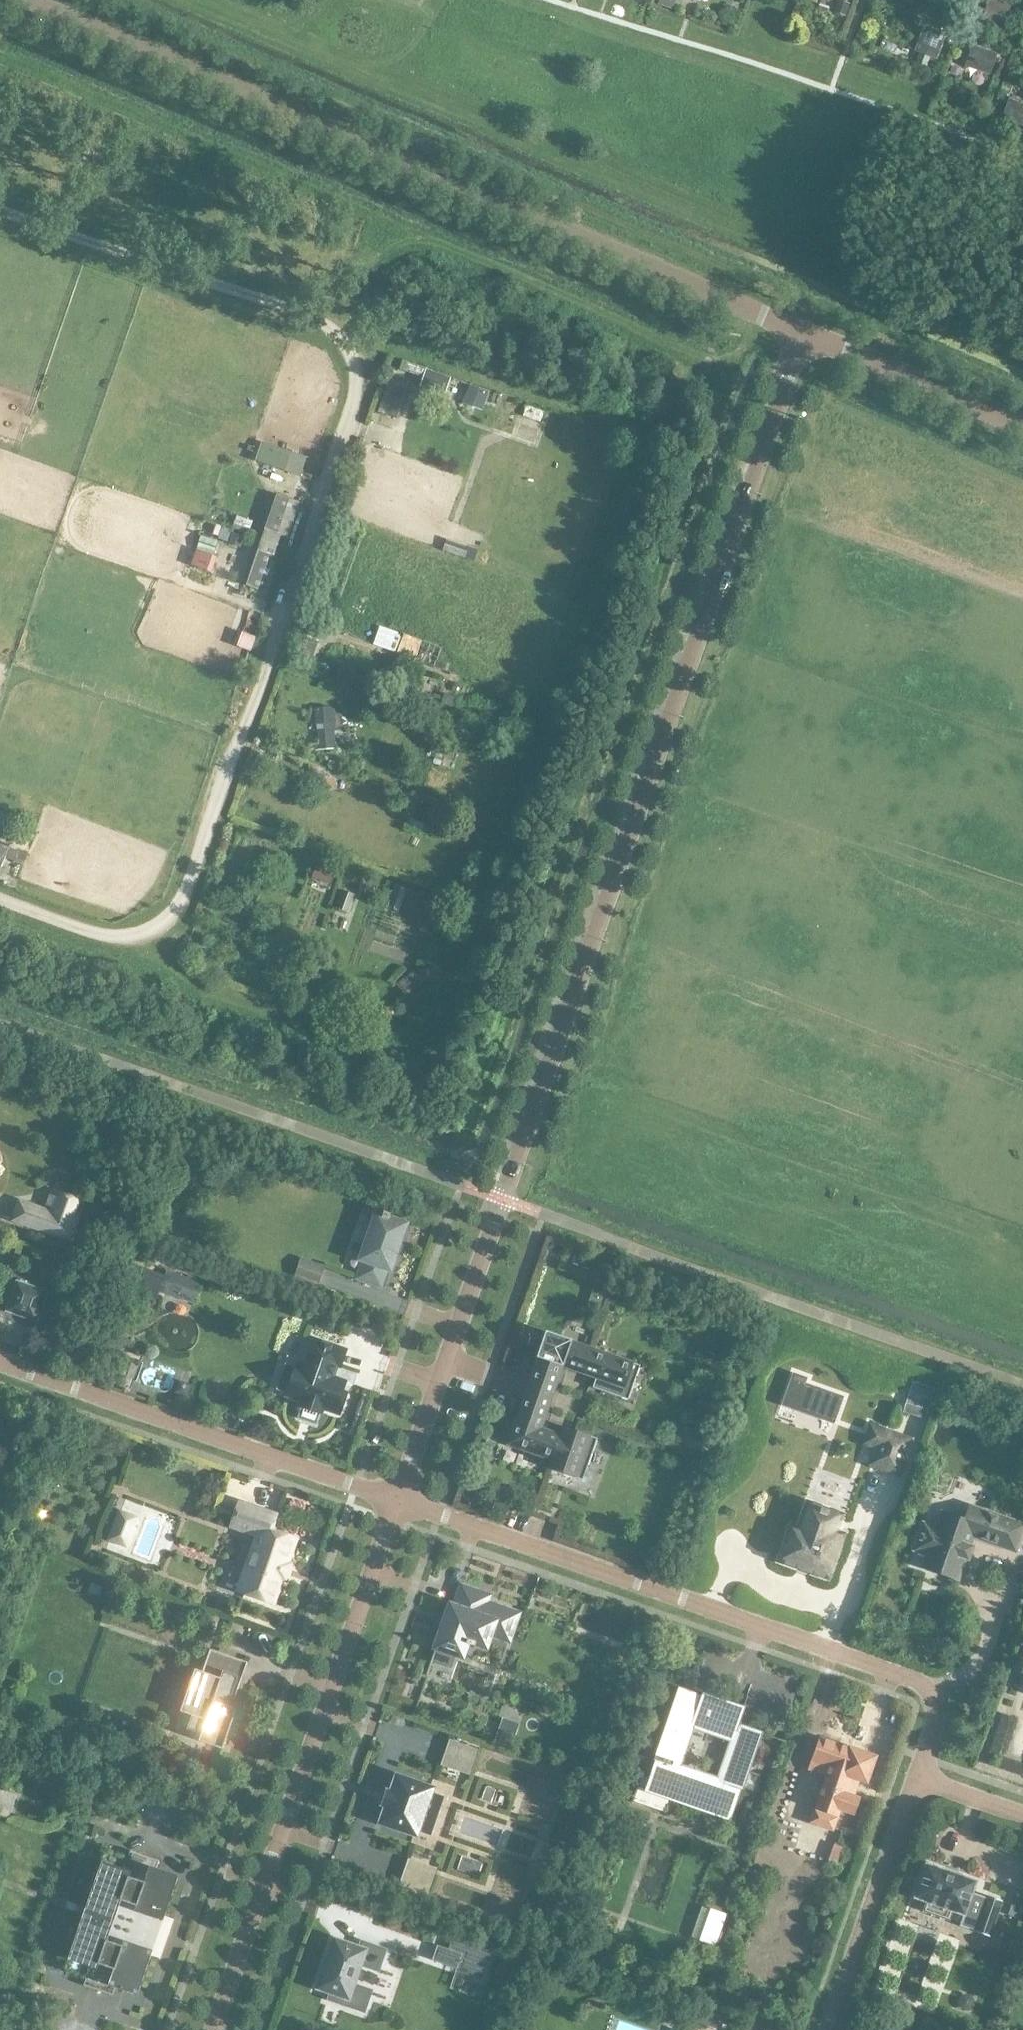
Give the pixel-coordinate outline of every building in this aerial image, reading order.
[(658,4),(673,9),(676,0),(660,0),(658,4)] [(1013,1),(1010,0),(989,0),(983,18),(1005,26),(1013,1)] [(838,3),(834,12),(846,16),(849,7),(838,3)] [(1001,28),(996,40),(1005,43),(1009,31),(1001,28)] [(937,60),(946,37),(923,29),(915,52),(937,60)] [(990,76),(998,54),(973,45),(965,67),(990,76)] [(1022,100),(1011,96),(1003,120),(1022,127),(1022,105),(1021,105),(1022,100)] [(427,370),(423,381),(445,389),(449,378),(427,370)] [(379,412),(397,418),(409,382),(391,376),(379,412)] [(470,385),(464,403),(482,410),(485,402),(495,406),(499,397),(488,393),(488,391),(470,385)] [(259,447),(255,459),(301,474),(306,462),(259,447)] [(277,495),(262,540),(277,545),(281,534),(288,537),(300,503),(277,495)] [(222,528),(218,539),(227,542),(231,531),(222,528)] [(232,532),(229,543),(240,547),(244,537),(232,532)] [(277,545),(262,540),(246,585),(258,589),(270,555),(273,556),(277,545)] [(205,553),(199,568),(209,571),(214,556),(205,553)] [(307,638),(300,659),(313,663),(320,643),(307,638)] [(318,709),(321,751),(336,750),(332,708),(318,709)] [(9,847),(0,844),(0,872),(2,869),(9,847)] [(341,889),(335,908),(350,913),(356,895),(341,889)] [(79,1200),(53,1192),(47,1210),(39,1208),(33,1227),(70,1240),(79,1214),(74,1212),(79,1200)] [(397,1250),(396,1250),(399,1243),(400,1242),(399,1242),(405,1224),(388,1218),(390,1214),(384,1211),(382,1216),(377,1214),(361,1259),(364,1260),(358,1278),(381,1286),(387,1268),(390,1269),(396,1251),(397,1250)] [(301,1258),(295,1275),(307,1279),(309,1274),(320,1278),(324,1266),(301,1258)] [(145,1269),(142,1280),(160,1286),(158,1291),(178,1298),(182,1288),(197,1293),(200,1283),(165,1271),(164,1275),(145,1269)] [(47,1291),(17,1281),(7,1311),(37,1322),(47,1291)] [(595,1283),(591,1294),(604,1298),(608,1288),(595,1283)] [(537,1358),(507,1445),(543,1457),(552,1432),(542,1428),(563,1367),(579,1372),(588,1347),(572,1341),(572,1340),(546,1331),(537,1358)] [(298,1365),(287,1395),(304,1401),(299,1417),(316,1423),(321,1407),(340,1413),(347,1393),(342,1391),(346,1382),(331,1377),(333,1370),(334,1371),(334,1370),(335,1370),(337,1365),(340,1366),(346,1350),(312,1338),(302,1367),(298,1365)] [(640,1365),(588,1347),(579,1372),(596,1378),(593,1387),(628,1400),(640,1365)] [(777,1406),(829,1424),(838,1397),(800,1384),(802,1379),(788,1374),(777,1406)] [(597,1438),(564,1427),(562,1435),(552,1432),(543,1457),(553,1461),(550,1469),(575,1478),(580,1464),(588,1466),(597,1438)] [(912,1441),(886,1431),(874,1464),(901,1473),(912,1441)] [(498,1495),(494,1508),(502,1511),(506,1498),(498,1495)] [(276,1515),(240,1502),(232,1526),(258,1535),(247,1567),(245,1566),(236,1591),(244,1594),(244,1593),(274,1603),(296,1539),(271,1530),(276,1515)] [(821,1509),(810,1506),(804,1523),(803,1523),(800,1532),(793,1529),(782,1559),(799,1565),(799,1563),(812,1567),(811,1569),(828,1575),(841,1536),(833,1533),(839,1516),(828,1512),(829,1510),(821,1507),(821,1509)] [(963,1559),(969,1561),(974,1545),(968,1543),(971,1535),(981,1538),(980,1541),(988,1544),(989,1541),(1015,1550),(1022,1527),(1022,1525),(970,1507),(965,1521),(944,1514),(938,1530),(927,1526),(922,1533),(919,1541),(919,1549),(930,1553),(925,1567),(956,1577),(963,1559)] [(121,1512),(115,1528),(133,1535),(139,1519),(121,1512)] [(91,1582),(88,1590),(99,1594),(102,1586),(91,1582)] [(455,1607),(451,1605),(431,1661),(451,1668),(456,1654),(463,1657),(467,1643),(474,1646),(475,1643),(486,1647),(495,1622),(513,1628),(518,1613),(487,1602),(489,1596),(462,1586),(455,1607)] [(227,1697),(235,1700),(248,1662),(210,1649),(202,1671),(195,1669),(180,1711),(206,1720),(199,1740),(223,1749),(237,1709),(225,1704),(227,1697)] [(691,1693),(665,1684),(637,1764),(650,1768),(647,1777),(638,1774),(630,1798),(661,1809),(667,1794),(727,1815),(743,1769),(739,1767),(741,1762),(745,1764),(756,1731),(743,1726),(742,1731),(733,1728),(735,1724),(712,1716),(717,1702),(699,1695),(696,1703),(688,1700),(691,1693)] [(500,1722),(494,1739),(511,1745),(517,1727),(500,1722)] [(875,1757),(819,1737),(811,1760),(830,1766),(827,1775),(826,1774),(825,1775),(826,1776),(815,1809),(838,1817),(840,1809),(855,1814),(860,1798),(854,1795),(860,1779),(866,1781),(875,1757)] [(449,1739),(440,1763),(467,1772),(475,1748),(449,1739)] [(379,1823),(381,1824),(415,1836),(417,1837),(418,1835),(418,1834),(419,1830),(430,1834),(437,1815),(426,1812),(434,1789),(434,1787),(432,1786),(432,1787),(398,1775),(398,1774),(396,1774),(395,1776),(396,1776),(390,1791),(388,1790),(389,1790),(387,1789),(386,1791),(382,1803),(381,1805),(383,1806),(383,1805),(385,1806),(380,1821),(379,1823)] [(835,1844),(830,1858),(838,1861),(843,1847),(837,1844),(835,1844)] [(145,1855),(131,1850),(128,1858),(106,1851),(65,1969),(87,1977),(84,1985),(98,1990),(115,1943),(107,1940),(116,1916),(121,1900),(129,1903),(145,1855)] [(160,1860),(145,1855),(129,1903),(136,1905),(134,1911),(163,1921),(179,1876),(157,1868),(160,1860)] [(461,1856),(457,1868),(477,1875),(481,1863),(461,1856)] [(408,1859),(399,1883),(426,1893),(434,1869),(408,1859)] [(960,1875),(960,1874),(956,1872),(955,1873),(948,1871),(947,1869),(943,1868),(943,1869),(927,1864),(927,1863),(926,1863),(926,1864),(915,1897),(914,1896),(914,1898),(915,1898),(927,1902),(924,1910),(949,1919),(952,1910),(964,1914),(963,1915),(965,1915),(965,1914),(969,1900),(984,1905),(975,1931),(990,1937),(1003,1900),(987,1895),(986,1900),(971,1895),(976,1882),(977,1881),(976,1880),(975,1880),(960,1875)] [(703,1908),(693,1935),(715,1943),(726,1915),(704,1907),(703,1908)] [(436,1946),(432,1959),(456,1967),(455,1968),(481,1977),(490,1951),(452,1938),(448,1950),(436,1946)] [(365,1949),(335,1939),(334,1941),(329,1957),(328,1957),(327,1959),(328,1960),(325,1967),(324,1970),(319,1986),(318,1986),(318,1988),(320,1989),(330,1992),(328,1999),(365,2012),(372,1990),(354,1983),(361,1965),(379,1971),(387,1949),(367,1942),(365,1949)] [(153,1950),(124,1940),(122,1945),(115,1943),(98,1990),(113,1995),(116,1987),(138,1995),(153,1950)] [(694,2006),(689,2019),(717,2029),(721,2016),(694,2006)]
